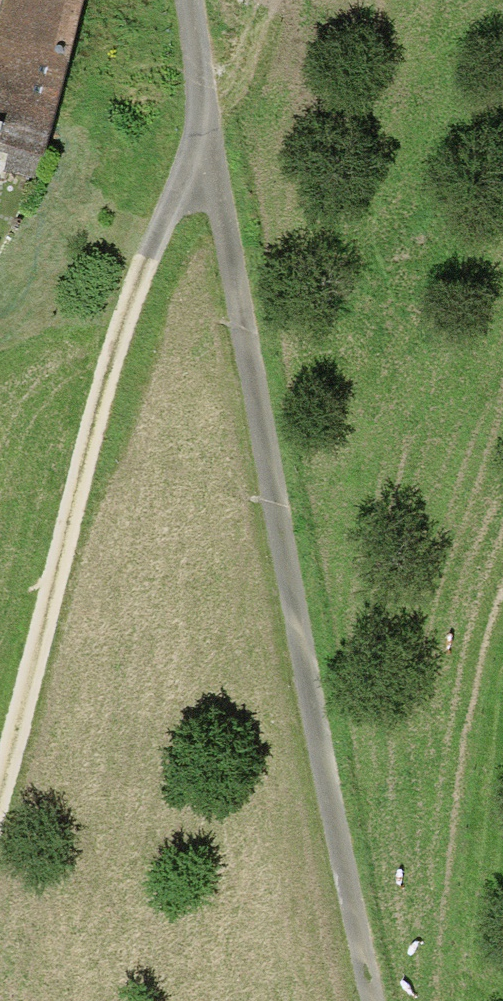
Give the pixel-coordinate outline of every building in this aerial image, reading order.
[(33,135),(71,0),(0,0),(0,125),(33,135)] [(15,158),(0,154),(0,212),(15,158)]
